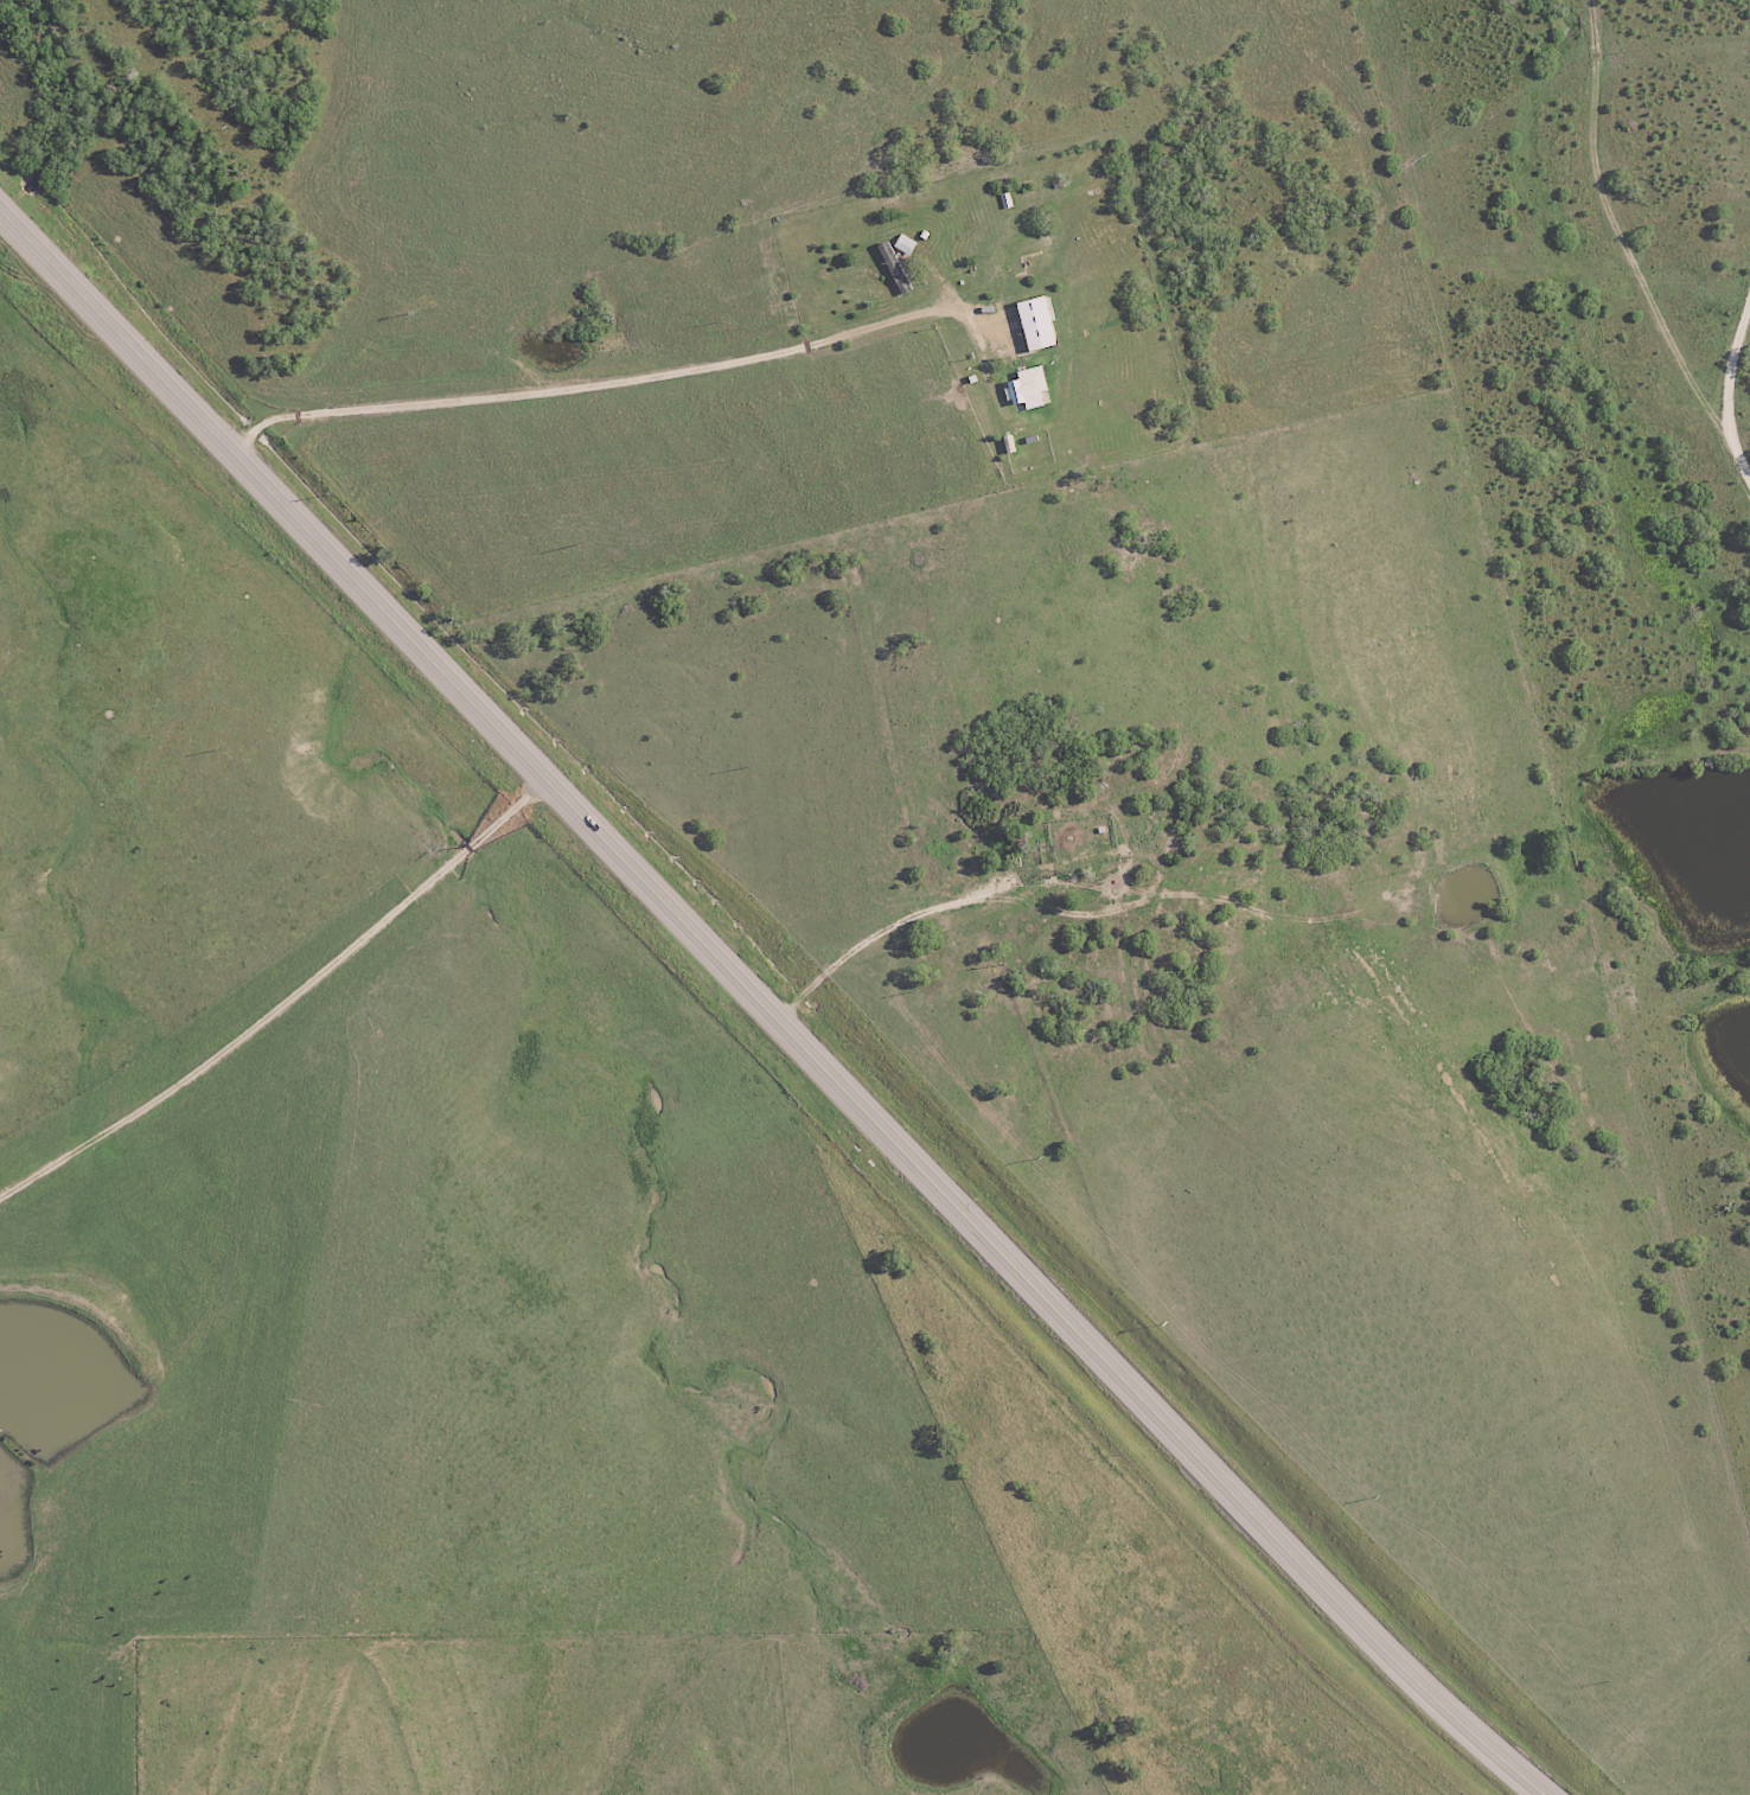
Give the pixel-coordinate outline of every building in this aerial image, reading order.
[(915,243),(898,236),(893,249),(910,256),(915,243)] [(1045,298),(1014,305),(1026,354),(1057,347),(1045,298)] [(1018,371),(1020,381),(1005,383),(1009,407),(1024,405),(1025,410),(1043,408),(1041,393),(1046,392),(1043,368),(1018,371)]
